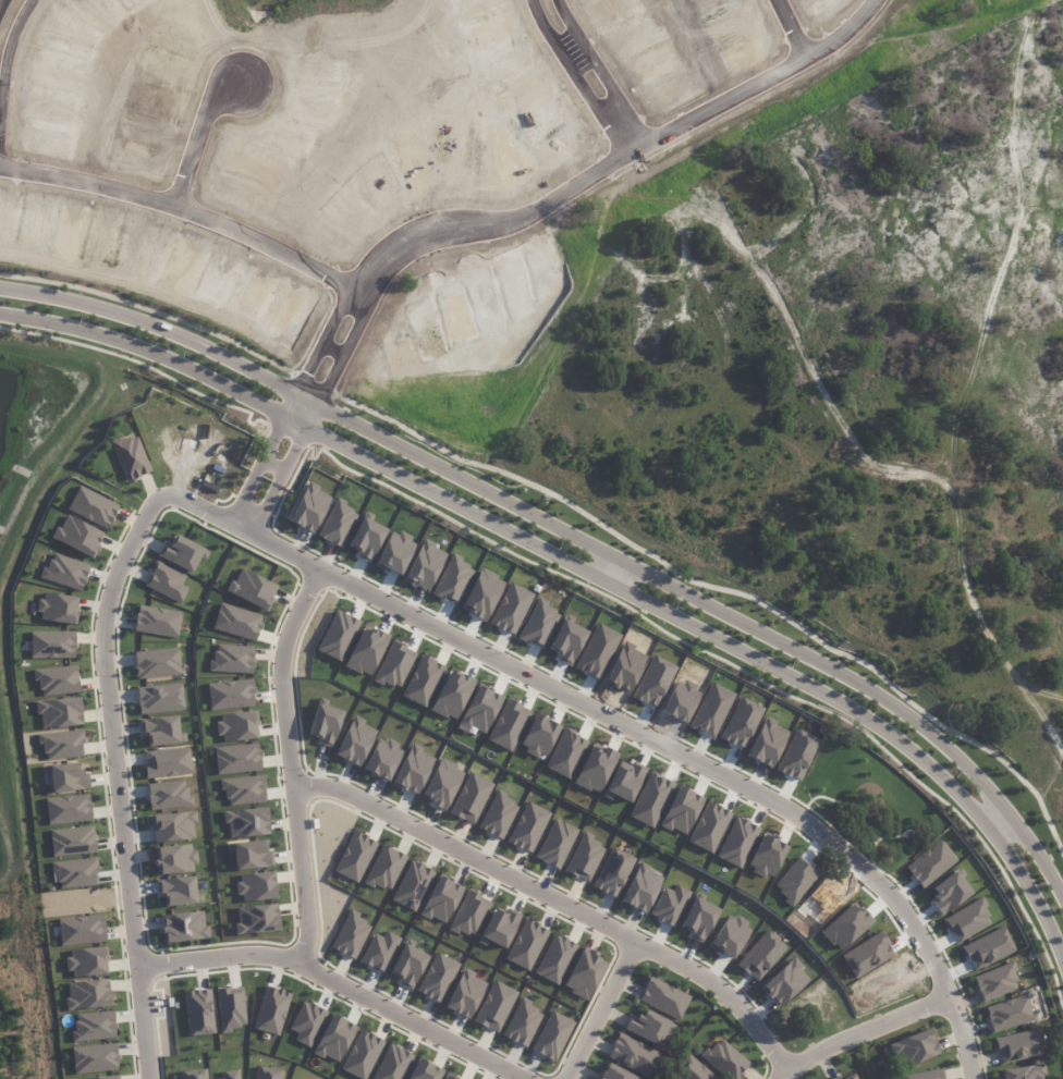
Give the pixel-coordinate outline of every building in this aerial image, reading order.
[(109,441),(125,482),(150,472),(136,435),(120,441),(119,437),(109,441)] [(312,533),(330,495),(306,483),(288,521),(312,533)] [(118,505),(78,486),(66,510),(106,529),(118,505)] [(317,537),(341,548),(358,511),(333,500),(317,537)] [(103,532),(63,515),(52,541),(92,558),(103,532)] [(204,561),(209,551),(173,534),(168,545),(164,543),(157,556),(191,573),(198,558),(204,561)] [(88,565),(51,553),(47,568),(41,566),(38,578),(80,591),(88,565)] [(186,575),(156,562),(144,587),(180,603),(187,588),(181,585),(186,575)] [(226,592),(265,611),(277,587),(238,567),(226,592)] [(42,622),(75,624),(76,596),(38,594),(37,613),(43,613),(42,622)] [(262,615),(219,603),(212,629),(254,641),(262,615)] [(176,638),(181,612),(137,605),(132,631),(176,638)] [(29,632),(29,659),(74,658),(74,631),(29,632)] [(253,646),(214,645),(214,660),(208,660),(208,672),(252,673),(253,646)] [(179,649),(132,652),(133,679),(180,676),(179,649)] [(76,667),(32,669),(33,682),(39,682),(39,695),(78,693),(76,667)] [(183,710),(182,684),(136,687),(137,713),(183,710)] [(34,701),(34,714),(39,714),(40,728),(81,726),(80,698),(34,701)] [(220,702),(225,707),(222,711),(217,706),(220,702)] [(342,710),(315,704),(308,735),(318,737),(317,745),(333,748),(342,710)] [(219,742),(257,739),(255,711),(217,715),(219,742)] [(358,767),(376,731),(363,725),(365,721),(353,715),(333,755),(358,767)] [(145,747),(185,742),(184,732),(178,733),(176,716),(138,720),(140,737),(144,736),(145,747)] [(42,760),(84,755),(81,729),(39,735),(42,760)] [(387,782),(403,749),(378,737),(362,770),(387,782)] [(216,774),(261,770),(258,743),(213,748),(216,774)] [(434,756),(409,745),(392,784),(417,794),(434,756)] [(190,775),(189,748),(142,751),(144,778),(190,775)] [(463,770),(439,759),(420,799),(445,810),(463,770)] [(41,767),(43,777),(48,776),(50,794),(89,789),(86,770),(77,772),(76,762),(41,767)] [(449,814),(474,825),(492,783),(467,773),(449,814)] [(264,802),(263,777),(219,778),(219,792),(225,791),(226,804),(264,802)] [(148,810),(189,806),(187,780),(145,784),(148,810)] [(501,840),(519,803),(495,792),(477,828),(501,840)] [(91,822),(89,795),(44,797),(46,824),(91,822)] [(506,842),(531,854),(550,813),(526,801),(506,842)] [(222,810),(222,823),(227,823),(227,838),(267,836),(266,808),(222,810)] [(196,839),(193,812),(149,816),(152,843),(196,839)] [(534,858),(558,870),(578,830),(553,818),(534,858)] [(51,858),(96,852),(92,825),(47,832),(51,858)] [(360,883),(375,840),(350,831),(334,874),(360,883)] [(589,883),(603,847),(591,842),(593,836),(581,831),(564,873),(589,883)] [(234,870),(272,867),(271,851),(265,851),(264,841),(226,843),(226,853),(233,853),(234,870)] [(195,872),(193,845),(154,847),(155,874),(195,872)] [(364,881),(388,893),(406,856),(381,845),(364,881)] [(616,899),(635,858),(610,847),(592,888),(616,899)] [(59,890),(98,884),(95,858),(55,863),(59,890)] [(432,870),(407,861),(392,902),(417,912),(432,870)] [(646,914),(661,874),(636,864),(621,904),(646,914)] [(237,874),(238,901),(275,899),(273,872),(237,874)] [(195,894),(193,876),(156,881),(158,897),(161,897),(163,907),(203,902),(201,893),(195,894)] [(444,925),(462,887),(437,876),(420,914),(444,925)] [(491,902),(466,890),(449,927),(473,939),(491,902)] [(233,908),(237,936),(279,930),(275,903),(233,908)] [(519,917),(505,910),(504,912),(494,907),(478,939),(502,951),(519,917)] [(330,950),(355,960),(370,925),(356,920),(359,913),(347,908),(330,950)] [(209,939),(208,926),(204,927),(203,912),(160,915),(162,942),(209,939)] [(529,972),(548,930),(524,919),(504,960),(529,972)] [(372,933),(359,964),(384,974),(399,938),(384,932),(382,937),(372,933)] [(559,985),(575,943),(551,934),(534,976),(559,985)] [(389,973),(399,978),(397,983),(412,990),(427,956),(412,949),(415,943),(405,939),(389,973)] [(105,946),(67,948),(68,976),(107,974),(105,946)] [(605,960),(581,948),(562,988),(586,999),(605,960)] [(416,994),(440,1004),(458,963),(434,953),(416,994)] [(981,1002),(1019,988),(1010,963),(972,977),(981,1002)] [(487,981),(462,969),(444,1008),(468,1020),(487,981)] [(648,976),(644,984),(645,985),(643,990),(644,990),(638,1001),(677,1020),(689,996),(648,976)] [(497,1034),(517,992),(492,980),(472,1022),(497,1034)] [(290,993),(264,986),(253,1030),(278,1036),(290,993)] [(245,1029),(243,988),(216,989),(218,1031),(245,1029)] [(213,1035),(211,990),(184,991),(186,1036),(213,1035)] [(991,1033),(1034,1021),(1026,995),(984,1007),(991,1033)] [(518,1000),(501,1038),(526,1049),(543,1011),(518,1000)] [(288,1030),(297,1034),(293,1042),(309,1049),(326,1012),(302,1001),(288,1030)] [(644,1009),(640,1016),(636,1014),(634,1017),(631,1016),(623,1029),(657,1046),(661,1038),(665,1041),(673,1025),(644,1009)] [(530,1051),(554,1063),(574,1022),(549,1010),(530,1051)] [(355,1026),(330,1015),(312,1053),(338,1065),(355,1026)] [(889,1044),(899,1069),(938,1054),(928,1028),(889,1044)] [(999,1064),(1043,1055),(1038,1029),(994,1038),(999,1064)] [(361,1078),(367,1078),(383,1041),(358,1030),(341,1070),(361,1078)] [(618,1032),(614,1040),(613,1040),(610,1046),(612,1046),(607,1056),(646,1077),(658,1053),(618,1032)] [(742,1075),(738,1078),(724,1078),(697,1055),(705,1047),(708,1050),(713,1042),(716,1044),(720,1039),(748,1063),(740,1074),(742,1075)] [(389,1044),(371,1078),(401,1078),(413,1056),(389,1044)] [(441,1070),(416,1059),(407,1078),(437,1078),(441,1070)] [(607,1063),(639,1078),(598,1078),(607,1063)] [(1001,1078),(1044,1078),(1042,1065),(1000,1069),(1001,1078)] [(283,1072),(257,1066),(254,1078),(281,1078),(283,1072)] [(943,1069),(903,1073),(903,1078),(944,1078),(943,1069)] [(207,1070),(180,1071),(180,1078),(208,1078),(207,1070)] [(239,1071),(220,1072),(220,1078),(239,1078),(239,1071)]
